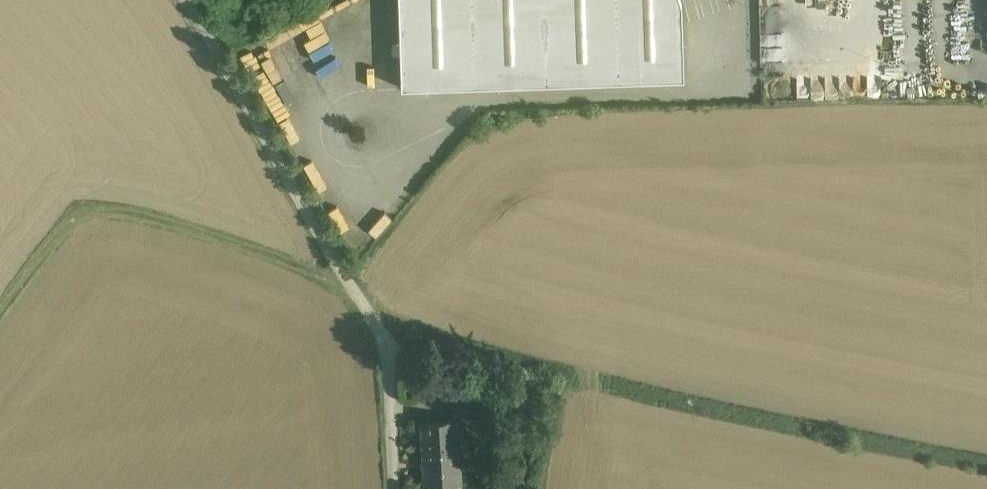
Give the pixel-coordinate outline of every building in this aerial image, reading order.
[(402,88),(684,78),(682,4),(681,0),(399,0),(402,88)] [(458,418),(421,420),(425,484),(462,482),(458,418)]
